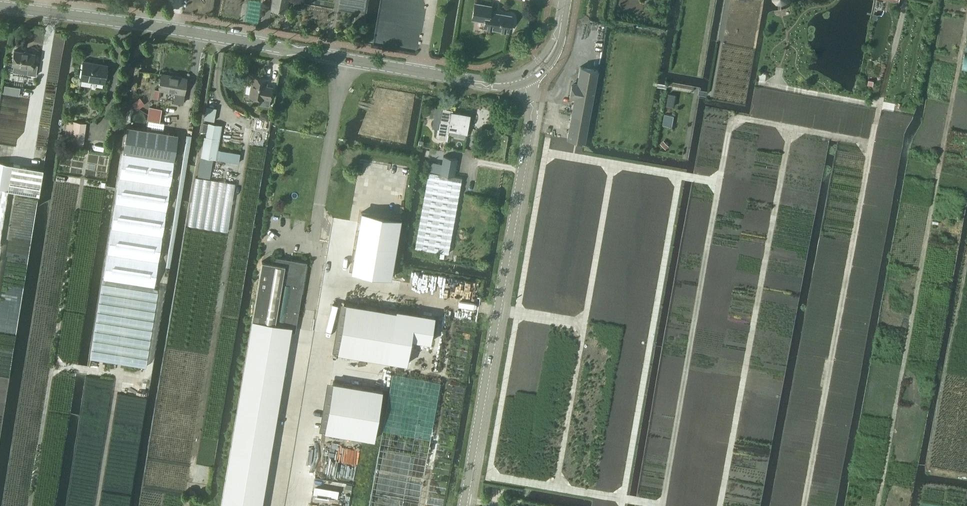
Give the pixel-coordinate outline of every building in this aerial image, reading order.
[(270,8),(286,11),(288,0),(272,0),(270,8)] [(484,19),(483,25),(507,30),(508,25),(510,24),(511,20),(509,18),(510,14),(489,11),(490,4),(474,1),(471,17),(484,19)] [(12,65),(27,67),(27,73),(35,74),(37,64),(33,63),(34,53),(14,50),(12,65)] [(106,66),(93,64),(94,62),(83,60),(80,78),(104,82),(106,66)] [(571,95),(575,95),(567,139),(585,142),(597,69),(580,66),(577,85),(573,84),(571,95)] [(161,73),(159,89),(174,91),(173,101),(182,103),(186,77),(161,73)] [(248,96),(259,98),(258,104),(268,106),(272,87),(271,86),(270,91),(265,90),(267,78),(252,76),(248,96)] [(20,87),(5,84),(3,92),(19,95),(20,87)] [(666,105),(673,106),(675,95),(668,94),(666,105)] [(132,103),(137,110),(145,104),(140,98),(132,103)] [(437,106),(433,126),(437,127),(436,137),(447,139),(448,129),(466,132),(469,114),(451,111),(452,109),(441,107),(437,106)] [(149,107),(148,113),(161,115),(162,109),(149,107)] [(83,146),(86,123),(68,120),(65,144),(83,146)] [(222,125),(208,123),(206,137),(204,136),(198,176),(210,178),(213,159),(239,163),(240,153),(218,149),(222,125)] [(178,133),(127,125),(123,151),(173,159),(178,133)] [(173,159),(123,151),(111,228),(103,278),(154,286),(173,159)] [(430,162),(429,171),(454,176),(457,158),(443,156),(442,164),(430,162)] [(0,161),(0,188),(8,190),(39,195),(43,168),(0,161)] [(428,171),(416,247),(449,253),(461,177),(454,176),(429,171),(428,171)] [(195,177),(188,225),(228,231),(235,183),(195,177)] [(0,188),(0,242),(8,190),(0,188)] [(361,212),(351,271),(391,278),(401,218),(361,212)] [(231,446),(221,505),(262,505),(270,452),(293,315),(297,316),(306,262),(275,257),(274,263),(262,261),(231,446)] [(146,366),(158,291),(103,282),(90,357),(146,366)] [(338,352),(387,360),(395,311),(346,303),(338,352)] [(395,311),(387,360),(407,364),(411,339),(427,342),(431,317),(395,311)] [(325,431),(324,431),(374,439),(382,390),(333,382),(325,431)]
